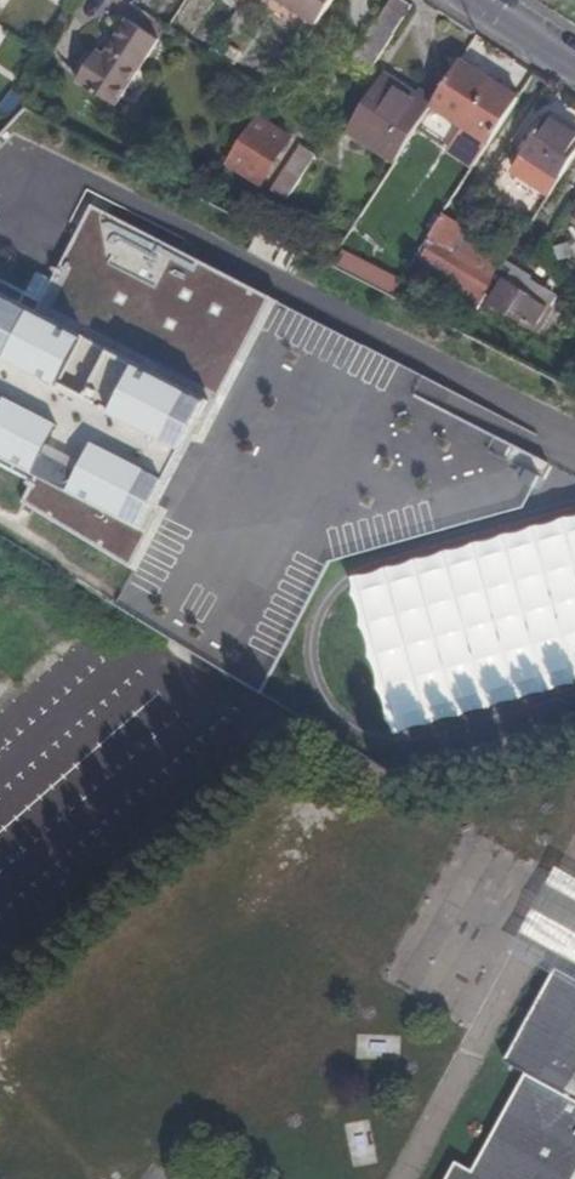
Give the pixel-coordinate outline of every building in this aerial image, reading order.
[(219,4),(232,14),(241,0),(222,0),(219,4)] [(336,0),(279,0),(319,26),(336,0)] [(368,78),(395,38),(394,37),(413,7),(402,0),(395,0),(378,26),(375,25),(349,65),(368,78)] [(78,84),(100,97),(143,30),(129,21),(104,59),(96,54),(78,84)] [(143,30),(100,97),(116,108),(160,42),(143,30)] [(435,102),(433,107),(479,138),(463,162),(474,169),(519,99),(462,62),(435,102)] [(350,133),(396,163),(433,107),(435,102),(420,92),(417,97),(387,77),(350,133)] [(561,181),(574,158),(574,137),(546,118),(522,156),(561,181)] [(258,119),(228,164),(260,184),(290,139),(258,119)] [(40,476),(25,502),(145,573),(170,511),(163,507),(281,302),(92,210),(42,313),(0,291),(0,455),(40,476)] [(443,218),(429,238),(434,242),(455,254),(467,233),(443,218)] [(438,271),(452,279),(464,260),(455,254),(434,242),(422,261),(438,271)] [(343,251),(336,267),(393,293),(400,277),(343,251)] [(407,272),(430,284),(438,271),(422,261),(417,257),(407,272)] [(452,279),(483,298),(492,285),(496,279),(464,260),(452,279)] [(496,279),(492,285),(499,289),(490,304),(525,325),(527,322),(539,330),(550,311),(549,311),(555,301),(527,284),(530,280),(513,269),(512,271),(505,267),(496,279)] [(384,389),(398,361),(290,310),(277,338),(384,389)] [(350,578),(393,732),(574,682),(574,515),(350,578)] [(566,964),(514,1056),(574,1091),(574,969),(566,964)] [(527,1077),(474,1174),(456,1164),(448,1178),(574,1178),(574,1103),(527,1077)]
